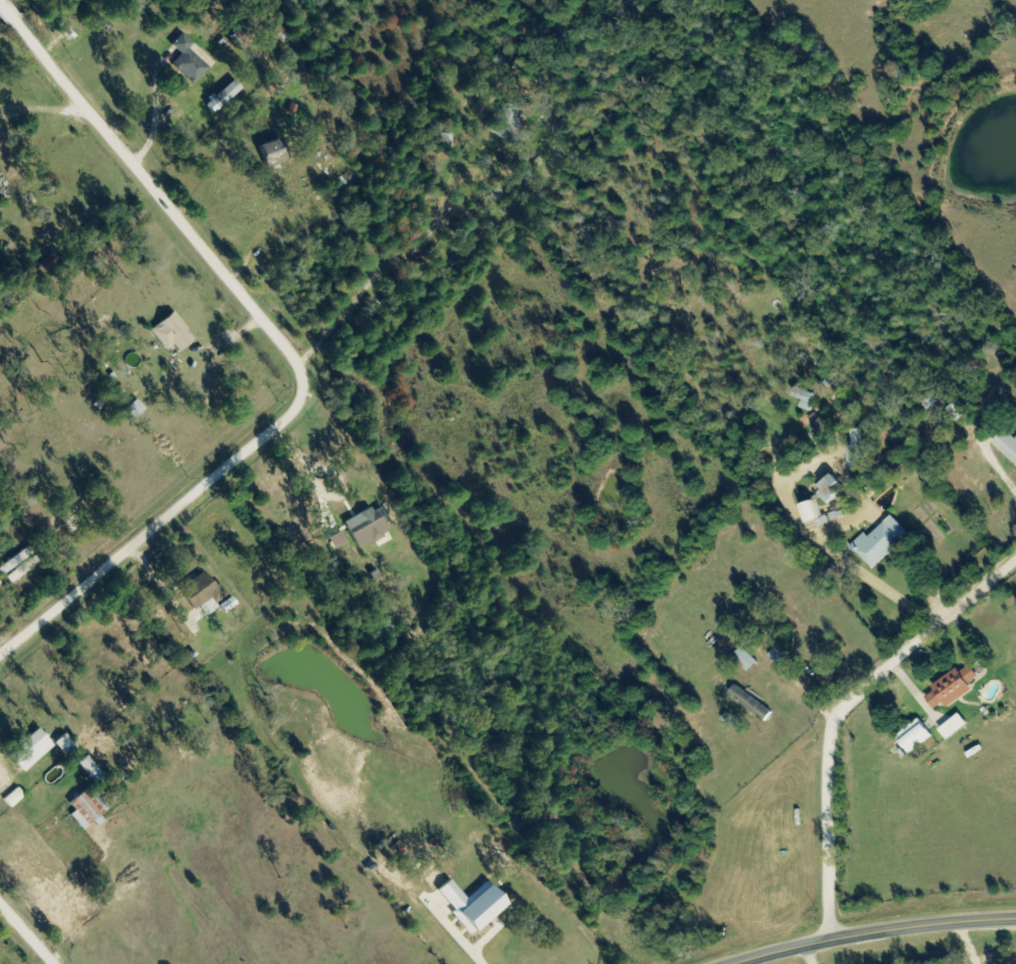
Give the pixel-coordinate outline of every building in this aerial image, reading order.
[(280,44),(287,37),(278,27),(271,33),(280,44)] [(170,65),(193,86),(214,64),(180,34),(170,45),(180,54),(170,65)] [(485,127),(507,143),(525,119),(503,103),(485,127)] [(439,148),(448,148),(448,134),(439,134),(439,148)] [(261,163),(282,160),(279,140),(259,142),(261,163)] [(8,197),(0,182),(0,201),(8,197)] [(170,340),(174,351),(190,345),(178,315),(149,326),(156,345),(170,340)] [(804,402),(803,405),(809,407),(813,394),(794,388),(791,398),(804,402)] [(945,410),(955,421),(965,412),(955,401),(945,410)] [(867,470),(866,430),(846,430),(847,470),(867,470)] [(1015,465),(1015,438),(1015,440),(1002,430),(991,445),(1015,465)] [(981,468),(973,461),(963,472),(971,479),(981,468)] [(799,506),(807,524),(819,518),(812,501),(799,506)] [(371,505),(343,525),(356,542),(383,523),(371,505)] [(850,546),(872,569),(908,535),(890,516),(867,537),(864,533),(850,546)] [(9,585),(39,564),(27,547),(0,566),(0,572),(9,585)] [(214,586),(201,571),(176,592),(195,615),(224,591),(217,583),(214,586)] [(768,657),(779,665),(787,656),(776,647),(768,657)] [(756,663),(740,648),(730,658),(746,673),(756,663)] [(956,669),(930,686),(933,691),(924,697),(932,710),(942,703),(946,708),(972,691),(967,685),(977,678),(969,667),(960,673),(956,669)] [(770,714),(734,686),(728,694),(764,722),(770,714)] [(966,725),(958,715),(938,730),(946,740),(966,725)] [(931,736),(917,719),(895,738),(908,755),(931,736)] [(7,756),(24,772),(51,744),(34,728),(7,756)] [(54,742),(65,757),(76,748),(64,734),(54,742)] [(109,808),(90,785),(66,805),(85,828),(109,808)]
